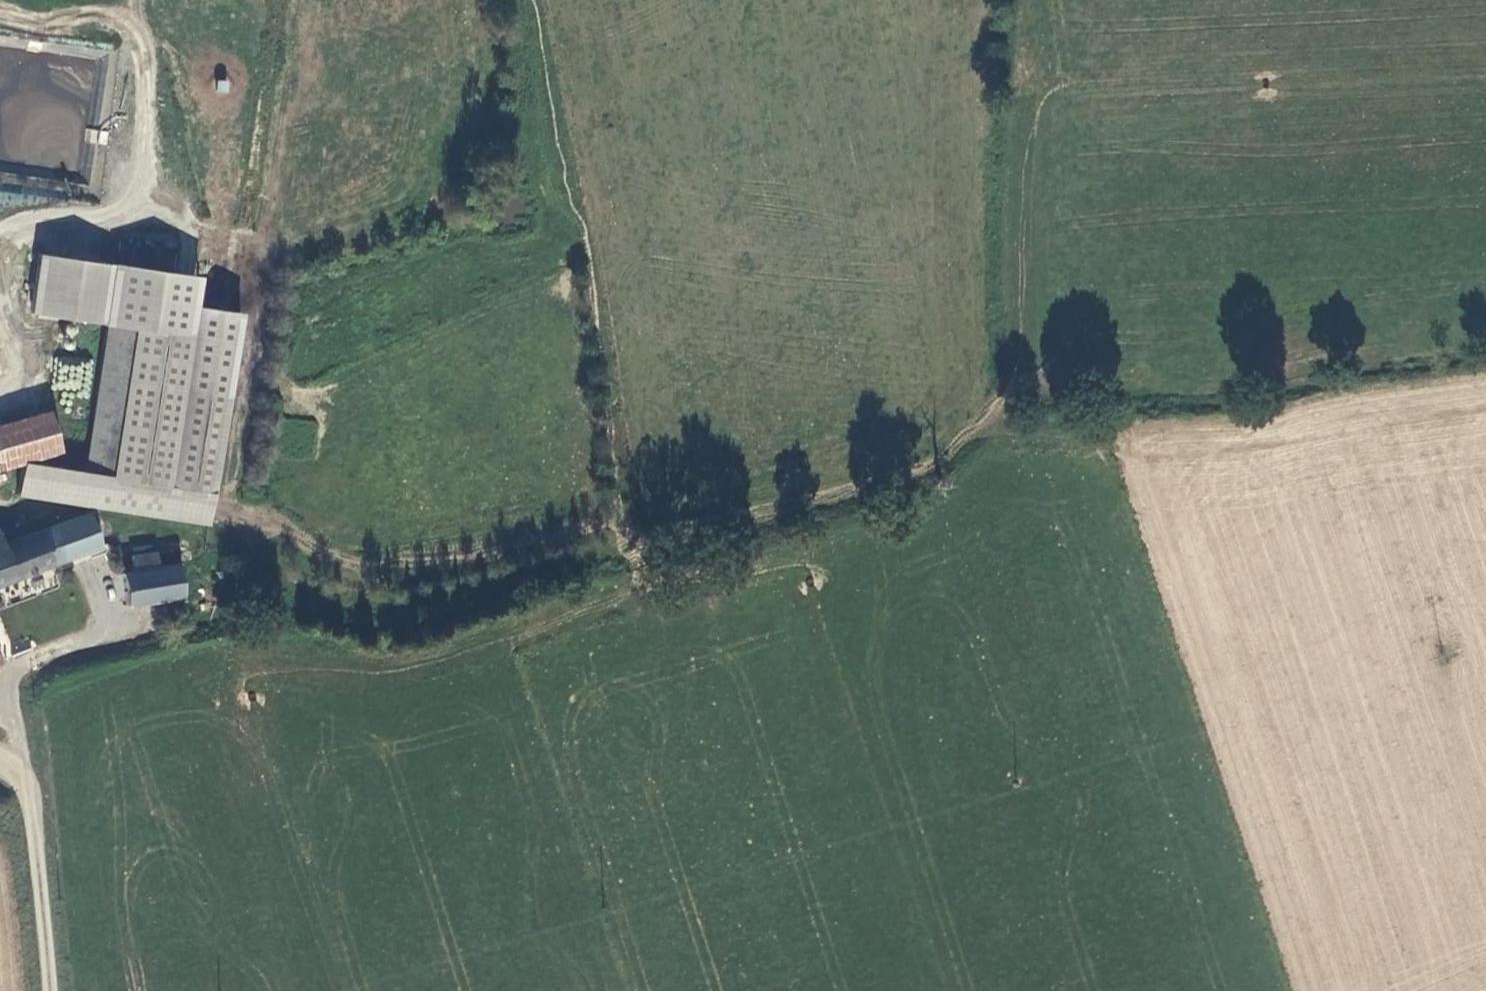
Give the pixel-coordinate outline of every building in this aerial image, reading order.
[(103,319),(84,469),(214,485),(226,385),(179,379),(185,330),(103,319)] [(49,412),(0,428),(0,465),(60,447),(49,412)] [(66,556),(70,570),(99,560),(95,546),(103,543),(93,511),(7,540),(1,520),(0,521),(0,578),(66,556)] [(122,566),(126,596),(184,589),(181,558),(160,560),(159,550),(138,552),(140,564),(122,566)]
